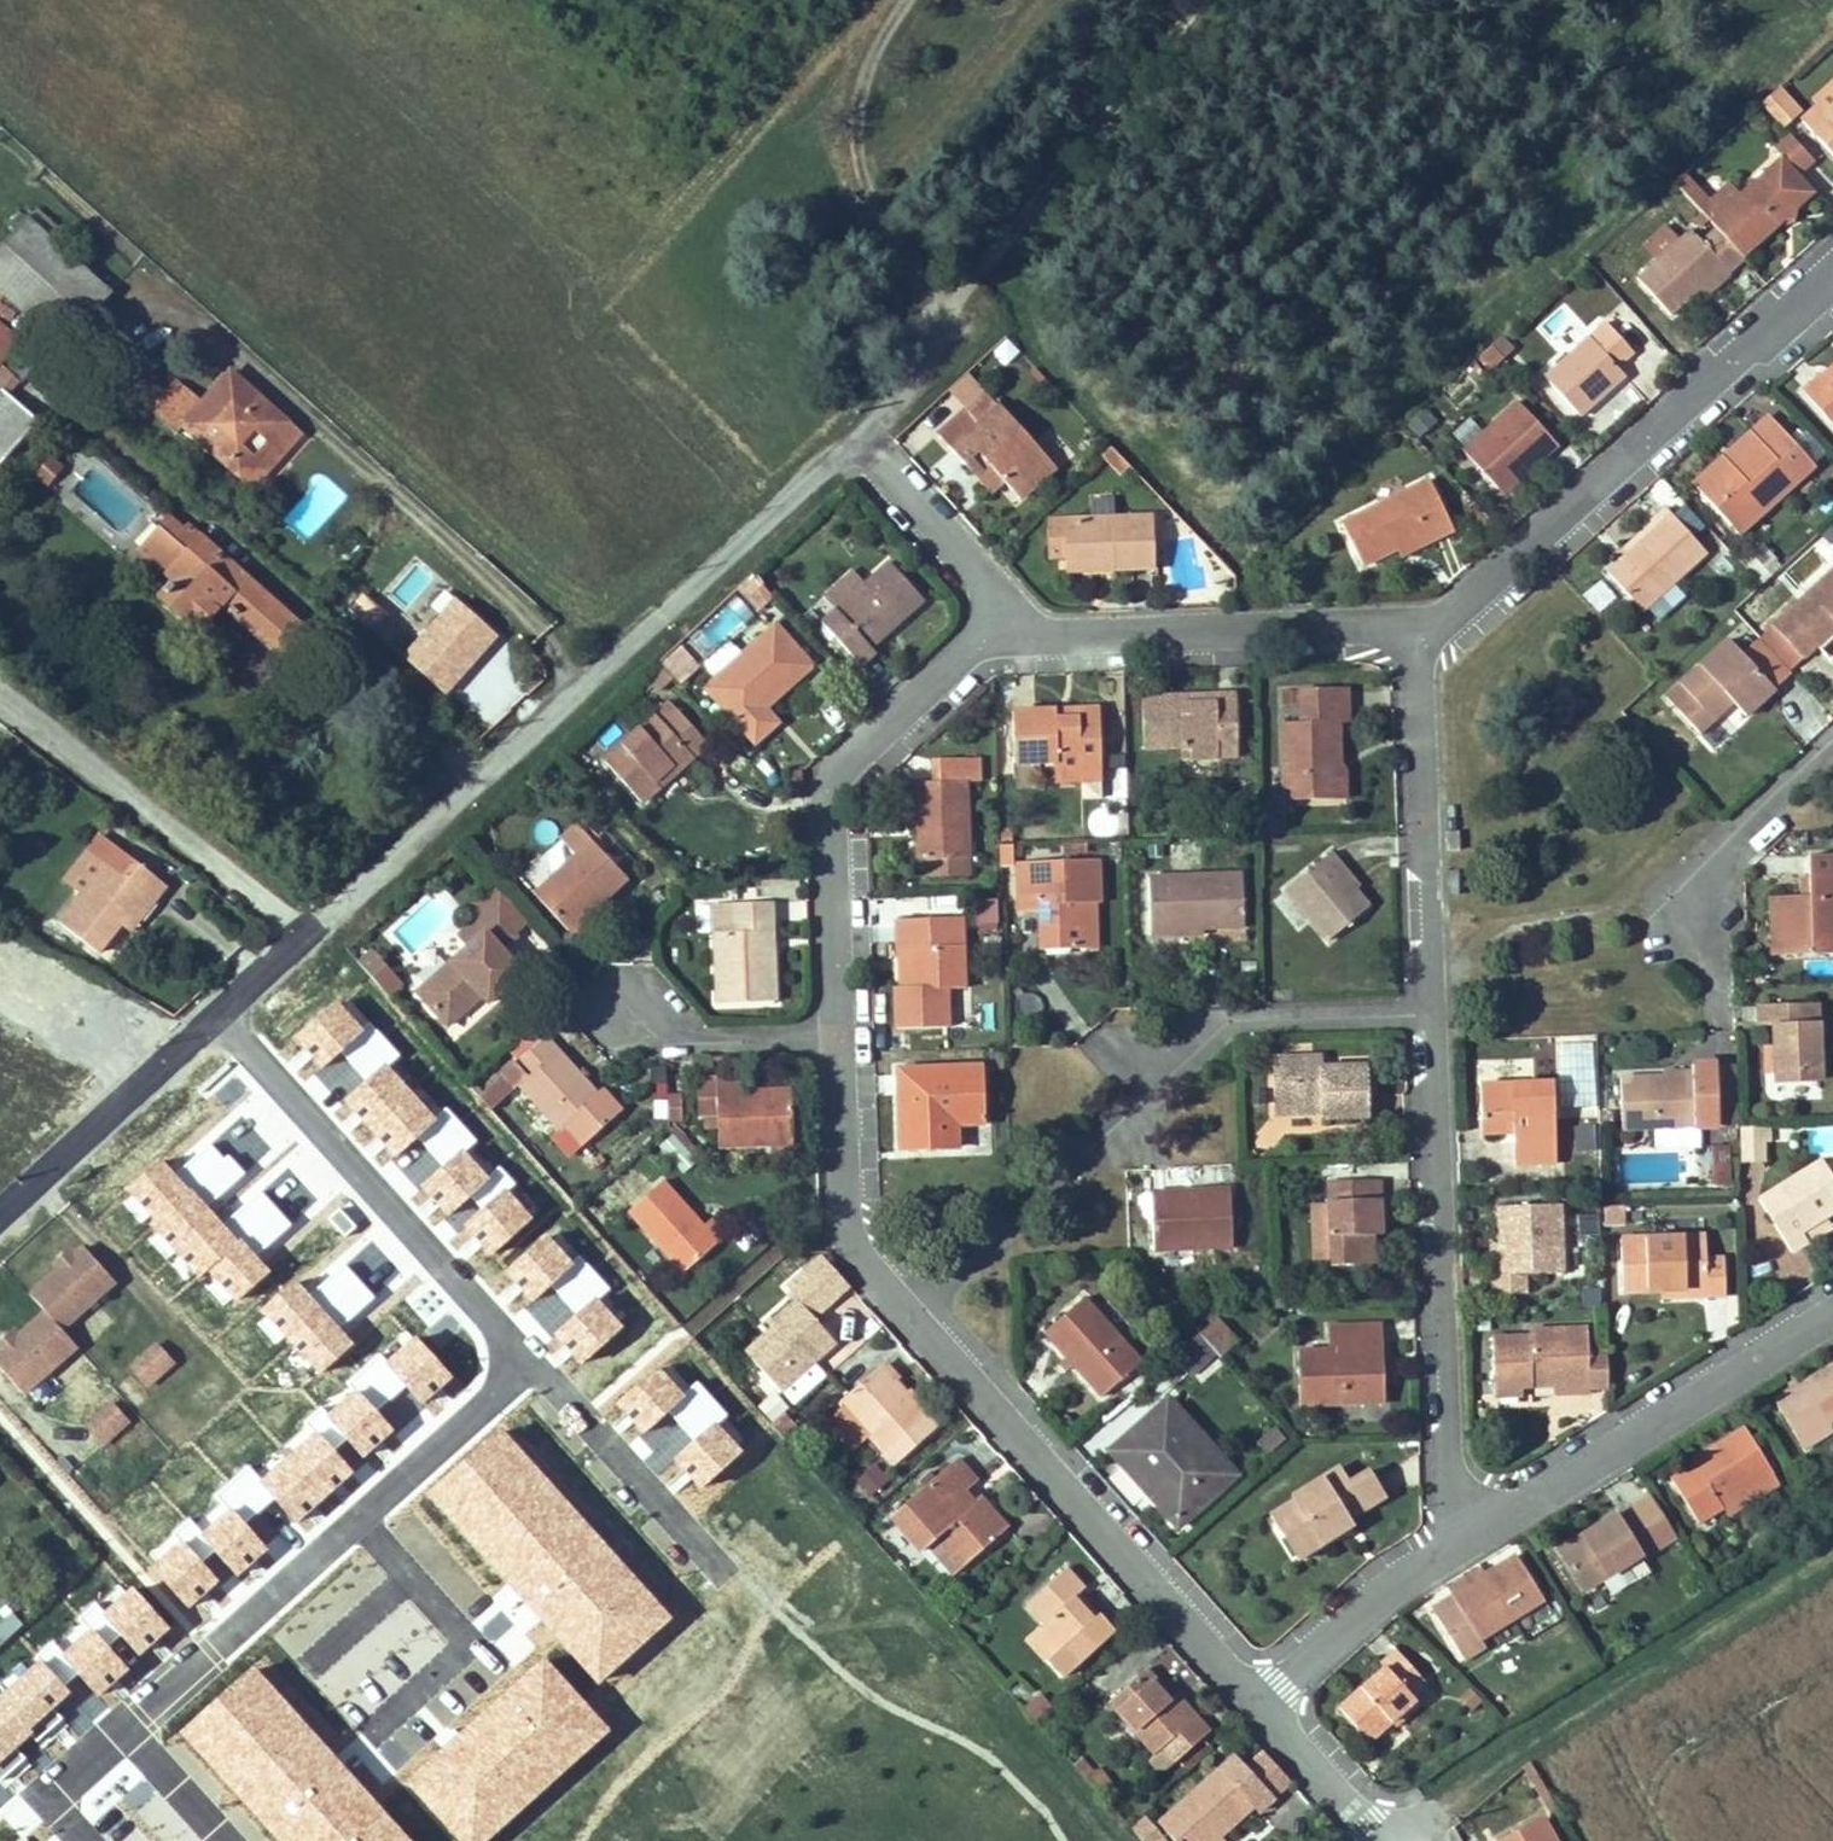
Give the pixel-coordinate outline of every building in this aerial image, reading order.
[(1789,103),(1777,90),(1760,105),(1780,127),(1793,115),(1785,107),(1789,103)] [(1824,116),(1819,111),(1803,126),(1832,158),(1832,108),(1824,116)] [(1794,211),(1811,195),(1795,177),(1811,161),(1788,135),(1772,149),(1781,159),(1719,217),(1710,225),(1714,230),(1741,260),(1782,222),(1792,222),(1794,211)] [(1682,176),(1673,185),(1710,225),(1719,217),(1706,204),(1682,176)] [(1741,196),(1729,183),(1706,204),(1719,217),(1741,196)] [(27,218),(0,248),(0,290),(60,341),(108,287),(27,218)] [(1728,278),(1745,263),(1741,260),(1714,230),(1699,244),(1688,234),(1676,245),(1656,262),(1635,281),(1668,318),(1698,293),(1722,272),(1728,278)] [(1676,245),(1663,230),(1643,248),(1656,262),(1676,245)] [(1703,299),(1728,278),(1722,272),(1698,293),(1703,299)] [(1602,324),(1586,339),(1589,341),(1615,370),(1631,356),(1602,324)] [(1478,350),(1487,369),(1516,355),(1507,337),(1478,350)] [(1579,420),(1623,380),(1589,341),(1544,381),(1579,420)] [(1832,384),(1832,365),(1819,378),(1829,388),(1832,384)] [(228,370),(204,397),(182,422),(225,459),(230,452),(246,465),(269,438),(275,445),(291,428),(291,425),(228,370)] [(204,397),(181,376),(159,400),(182,422),(204,397)] [(1829,388),(1819,378),(1802,395),(1832,428),(1832,426),(1832,384),(1829,388)] [(36,420),(0,388),(0,389),(0,460),(36,420)] [(984,429),(1004,410),(995,400),(975,420),(984,429)] [(1556,449),(1517,406),(1463,454),(1496,493),(1524,467),(1530,473),(1556,449)] [(1056,470),(1004,410),(984,429),(975,420),(969,412),(939,438),(966,466),(979,455),(992,468),(1000,478),(1005,483),(1021,500),(1056,470)] [(1733,467),(1778,428),(1770,419),(1725,458),(1733,467)] [(269,438),(246,465),(239,472),(255,487),(300,435),(291,428),(275,445),(269,438)] [(1737,534),(1814,469),(1778,428),(1733,467),(1725,458),(1694,485),(1737,534)] [(1110,444),(1099,454),(1118,475),(1129,465),(1110,444)] [(246,465),(230,452),(225,459),(239,472),(246,465)] [(51,486),(61,462),(44,455),(34,479),(51,486)] [(1000,478),(992,468),(978,481),(992,495),(1005,483),(1000,478)] [(1454,534),(1430,483),(1342,524),(1364,566),(1398,550),(1425,537),(1429,546),(1454,534)] [(1641,612),(1706,557),(1672,517),(1606,573),(1641,612)] [(1153,572),(1151,518),(1063,521),(1065,559),(1065,563),(1112,561),(1112,573),(1153,572)] [(304,632),(187,528),(183,532),(168,519),(139,550),(173,580),(158,598),(197,629),(223,600),(266,635),(262,641),(281,657),(304,632)] [(1065,559),(1063,521),(1048,522),(1049,559),(1065,559)] [(1401,558),(1429,546),(1425,537),(1398,550),(1401,558)] [(1112,573),(1112,561),(1065,563),(1064,574),(1112,573)] [(871,650),(923,604),(889,566),(864,587),(835,612),(822,624),(863,669),(877,657),(871,650)] [(1771,626),(1801,660),(1832,632),(1832,569),(1771,626)] [(835,612),(864,587),(852,573),(823,598),(835,612)] [(753,575),(740,587),(759,610),(773,597),(753,575)] [(401,658),(450,696),(500,632),(451,594),(401,658)] [(1801,660),(1771,626),(1758,639),(1787,672),(1801,660)] [(813,670),(777,628),(716,683),(736,705),(726,713),(755,745),(779,725),(767,711),(813,670)] [(1775,695),(1730,645),(1665,703),(1698,739),(1714,724),(1710,720),(1729,703),(1746,722),(1775,695)] [(678,648),(659,666),(677,686),(696,669),(678,648)] [(736,705),(716,683),(707,691),(726,713),(736,705)] [(1339,767),(1338,726),(1348,726),(1347,692),(1301,693),(1301,726),(1283,726),(1285,802),(1333,801),(1332,774),(1332,768),(1339,767)] [(1238,743),(1237,695),(1143,699),(1144,751),(1192,749),(1192,762),(1220,761),(1220,744),(1238,743)] [(1102,772),(1100,711),(1072,712),(1072,721),(1059,722),(1058,713),(1014,714),(1016,765),(1057,764),(1058,774),(1102,772)] [(1072,721),(1072,712),(1058,713),(1059,722),(1072,721)] [(693,759),(689,755),(704,741),(677,713),(664,726),(656,717),(604,763),(642,805),(660,788),(654,782),(671,766),(677,773),(693,759)] [(971,856),(966,780),(978,780),(976,757),(940,758),(941,781),(915,783),(917,815),(921,814),(922,829),(917,829),(919,859),(928,859),(971,856)] [(660,788),(677,773),(671,766),(654,782),(660,788)] [(1102,783),(1102,772),(1058,774),(1058,784),(1102,783)] [(1345,800),(1344,774),(1332,774),(1333,801),(1345,800)] [(562,839),(578,857),(592,844),(576,826),(562,839)] [(102,859),(115,843),(101,832),(88,848),(102,859)] [(1459,854),(1457,835),(1444,836),(1445,855),(1459,854)] [(151,901),(161,887),(163,885),(163,883),(131,860),(133,857),(115,843),(102,859),(88,848),(84,846),(58,877),(76,891),(54,921),(94,950),(119,922),(140,893),(151,901)] [(594,909),(625,881),(592,844),(578,857),(534,896),(568,933),(594,909)] [(1012,863),(1012,848),(998,849),(999,864),(1012,863)] [(971,874),(971,856),(928,859),(929,877),(971,874)] [(1353,894),(1336,874),(1343,868),(1333,856),(1288,891),(1328,943),(1367,913),(1353,894)] [(1799,858),(1801,900),(1769,901),(1770,920),(1783,920),(1784,957),(1832,955),(1832,857),(1799,858)] [(1096,906),(1096,862),(1018,863),(1019,914),(1040,915),(1041,952),(1087,951),(1086,906),(1093,906),(1096,906)] [(1359,888),(1343,868),(1336,874),(1353,894),(1359,888)] [(1243,929),(1242,877),(1149,879),(1150,939),(1172,938),(1172,932),(1200,931),(1243,929)] [(503,899),(489,884),(461,909),(473,923),(489,910),(503,899)] [(127,929),(151,901),(140,893),(119,922),(127,929)] [(977,899),(978,927),(999,927),(998,898),(977,899)] [(503,899),(489,910),(515,938),(527,925),(503,899)] [(776,1002),(774,957),(763,958),(761,923),(773,924),(772,905),(736,907),(738,934),(716,934),(718,1004),(776,1002)] [(573,940),(600,915),(594,909),(568,933),(573,940)] [(488,1006),(522,974),(501,952),(515,938),(489,910),(473,923),(455,939),(466,952),(418,994),(448,1028),(481,999),(488,1006)] [(1784,957),(1783,920),(1770,920),(1771,958),(1784,957)] [(965,992),(962,921),(897,922),(898,950),(911,950),(912,987),(895,988),(896,1030),(947,1030),(946,993),(965,992)] [(774,957),(773,924),(761,923),(763,958),(774,957)] [(398,986),(369,954),(357,963),(387,997),(398,986)] [(1041,994),(1016,997),(1018,1015),(1043,1012),(1041,994)] [(1817,1074),(1816,1006),(1755,1006),(1756,1026),(1771,1026),(1772,1075),(1817,1074)] [(622,1112),(603,1091),(598,1096),(546,1039),(516,1067),(527,1080),(519,1087),(557,1130),(562,1125),(582,1147),(622,1112)] [(1595,1118),(1595,1041),(1561,1041),(1560,1118),(1595,1118)] [(477,1099),(505,1074),(493,1061),(466,1086),(477,1099)] [(1368,1121),(1366,1071),(1323,1073),(1322,1062),(1275,1065),(1276,1112),(1319,1108),(1319,1118),(1320,1122),(1368,1121)] [(1715,1104),(1714,1065),(1691,1066),(1690,1078),(1619,1081),(1621,1131),(1693,1128),(1692,1104),(1715,1104)] [(527,1080),(516,1067),(479,1101),(490,1113),(519,1087),(527,1080)] [(984,1126),(983,1072),(898,1074),(900,1156),(941,1154),(941,1153),(940,1128),(955,1127),(984,1126)] [(1817,1084),(1817,1074),(1772,1075),(1772,1083),(1817,1084)] [(1555,1164),(1553,1084),(1478,1085),(1480,1124),(1512,1123),(1512,1136),(1514,1165),(1555,1164)] [(792,1147),(790,1094),(720,1095),(719,1085),(696,1086),(697,1118),(716,1118),(717,1149),(792,1147)] [(651,1099),(654,1121),(683,1117),(681,1095),(651,1099)] [(1319,1118),(1319,1108),(1276,1112),(1276,1120),(1319,1118)] [(1512,1136),(1512,1123),(1480,1124),(1481,1136),(1512,1136)] [(1566,1153),(1597,1153),(1597,1123),(1565,1123),(1566,1153)] [(956,1152),(955,1127),(940,1128),(941,1153),(956,1152)] [(1756,1129),(1735,1130),(1736,1160),(1757,1159),(1756,1129)] [(1706,1187),(1724,1186),(1723,1147),(1705,1148),(1706,1187)] [(1820,1166),(1754,1203),(1786,1257),(1805,1246),(1798,1237),(1821,1223),(1832,1215),(1832,1189),(1820,1166)] [(1374,1236),(1373,1201),(1381,1200),(1380,1182),(1330,1182),(1330,1206),(1331,1256),(1331,1266),(1373,1266),(1374,1236)] [(703,1227),(663,1184),(628,1216),(682,1275),(724,1237),(709,1222),(703,1227)] [(1232,1250),(1231,1192),(1197,1193),(1197,1200),(1172,1200),(1172,1194),(1153,1194),(1154,1252),(1232,1250)] [(1382,1236),(1381,1200),(1373,1201),(1374,1236),(1382,1236)] [(1331,1256),(1330,1206),(1313,1207),(1314,1257),(1331,1256)] [(1560,1275),(1558,1208),(1498,1209),(1499,1248),(1500,1276),(1523,1275),(1560,1275)] [(1805,1246),(1827,1233),(1821,1223),(1798,1237),(1805,1246)] [(1724,1300),(1722,1257),(1704,1257),(1703,1240),(1619,1243),(1620,1295),(1658,1293),(1705,1291),(1705,1300),(1724,1300)] [(58,1268),(27,1296),(42,1312),(58,1330),(111,1282),(80,1248),(69,1258),(58,1268)] [(1524,1297),(1523,1275),(1500,1276),(1499,1248),(1491,1248),(1493,1298),(1524,1297)] [(58,1268),(69,1258),(64,1253),(53,1263),(58,1268)] [(849,1289),(820,1259),(804,1274),(833,1307),(849,1289)] [(781,1395),(836,1347),(814,1324),(833,1307),(804,1274),(785,1291),(797,1303),(769,1328),(771,1330),(778,1337),(751,1363),(781,1395)] [(1705,1300),(1705,1291),(1658,1293),(1658,1302),(1705,1300)] [(1141,1365),(1083,1303),(1046,1338),(1066,1361),(1103,1401),(1141,1365)] [(79,1315),(87,1338),(112,1328),(103,1305),(79,1315)] [(0,1350),(0,1372),(20,1394),(73,1346),(58,1330),(42,1312),(12,1340),(1,1349),(0,1350)] [(1175,1355),(1200,1381),(1241,1343),(1217,1316),(1175,1355)] [(1385,1406),(1383,1327),(1329,1328),(1329,1353),(1298,1353),(1300,1408),(1385,1406)] [(751,1363),(778,1337),(771,1330),(744,1354),(751,1363)] [(12,1340),(7,1334),(0,1340),(0,1349),(1,1349),(12,1340)] [(1520,1392),(1550,1390),(1587,1389),(1587,1393),(1605,1393),(1604,1356),(1586,1356),(1585,1334),(1526,1335),(1526,1341),(1489,1342),(1491,1402),(1521,1401),(1520,1392)] [(152,1346),(127,1369),(144,1387),(168,1364),(152,1346)] [(1074,1370),(1066,1361),(1059,1368),(1068,1376),(1074,1370)] [(935,1433),(880,1369),(839,1406),(895,1468),(935,1433)] [(1832,1422),(1832,1371),(1778,1406),(1801,1443),(1830,1425),(1832,1422)] [(1587,1398),(1587,1393),(1587,1389),(1550,1390),(1551,1400),(1587,1398)] [(108,1404),(83,1426),(99,1444),(124,1422),(108,1404)] [(1206,1448),(1166,1405),(1151,1418),(1165,1433),(1169,1429),(1196,1458),(1206,1448)] [(1236,1482),(1206,1448),(1196,1458),(1169,1429),(1165,1433),(1151,1418),(1109,1458),(1123,1473),(1127,1469),(1159,1502),(1154,1507),(1174,1529),(1183,1520),(1189,1526),(1236,1482)] [(1832,1435),(1832,1430),(1830,1425),(1801,1443),(1807,1451),(1832,1435)] [(1722,1508),(1774,1477),(1745,1432),(1692,1465),(1695,1470),(1672,1484),(1699,1528),(1724,1512),(1722,1508)] [(876,1462),(853,1477),(865,1496),(888,1481),(876,1462)] [(974,1509),(964,1498),(977,1485),(958,1465),(891,1522),(921,1555),(939,1540),(965,1569),(1001,1538),(974,1509)] [(1159,1502),(1127,1469),(1123,1473),(1154,1507),(1159,1502)] [(1346,1522),(1383,1500),(1368,1476),(1347,1488),(1338,1472),(1290,1501),(1292,1506),(1268,1521),(1281,1542),(1292,1536),(1305,1556),(1336,1537),(1331,1529),(1346,1522)] [(1731,1523),(1783,1491),(1774,1477),(1722,1508),(1724,1512),(1731,1523)] [(1007,1532),(980,1503),(974,1509),(1001,1538),(1007,1532)] [(1585,1592),(1641,1558),(1643,1560),(1659,1551),(1635,1511),(1618,1521),(1617,1518),(1560,1552),(1564,1558),(1551,1565),(1566,1590),(1579,1582),(1585,1592)] [(1179,1535),(1189,1526),(1183,1520),(1174,1529),(1179,1535)] [(1336,1537),(1351,1529),(1346,1522),(1331,1529),(1336,1537)] [(1305,1556),(1292,1536),(1281,1542),(1294,1563),(1305,1556)] [(1541,1603),(1516,1561),(1484,1581),(1468,1591),(1451,1601),(1429,1615),(1462,1666),(1482,1653),(1476,1644),(1541,1603)] [(1114,1634),(1079,1596),(1083,1591),(1067,1573),(1025,1608),(1042,1628),(1038,1631),(1059,1653),(1074,1669),(1114,1634)] [(1468,1591),(1484,1581),(1479,1573),(1446,1593),(1451,1601),(1468,1591)] [(1585,1592),(1579,1582),(1566,1590),(1572,1599),(1585,1592)] [(21,1625),(0,1602),(0,1643),(21,1625)] [(1059,1653),(1038,1631),(1031,1637),(1052,1659),(1059,1653)] [(1390,1727),(1414,1705),(1408,1699),(1423,1686),(1394,1655),(1380,1669),(1385,1673),(1340,1715),(1369,1747),(1390,1727)] [(1208,1736),(1195,1721),(1191,1724),(1171,1702),(1146,1675),(1108,1709),(1155,1759),(1160,1754),(1172,1768),(1208,1736)] [(1195,1721),(1175,1698),(1171,1702),(1191,1724),(1195,1721)] [(1395,1733),(1419,1711),(1414,1705),(1390,1727),(1395,1733)] [(1292,1788),(1265,1758),(1246,1774),(1273,1804),(1292,1788)] [(1246,1774),(1235,1762),(1159,1829),(1169,1840),(1217,1840),(1251,1811),(1257,1818),(1273,1804),(1246,1774)] [(1542,1821),(1507,1840),(1553,1840),(1542,1821)]
